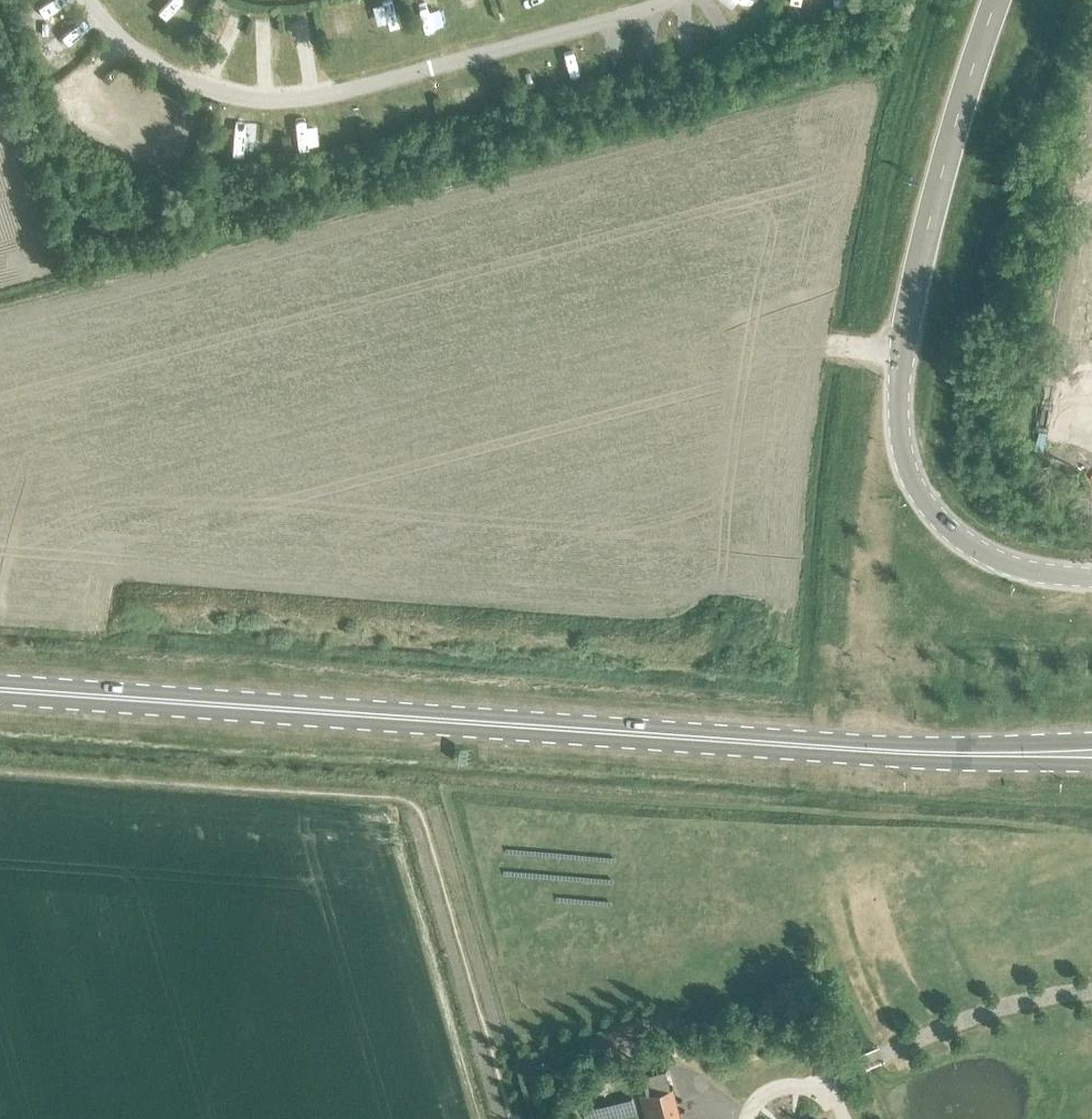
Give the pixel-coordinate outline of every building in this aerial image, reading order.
[(646,1118),(681,1118),(673,1087),(640,1096),(646,1118)]
